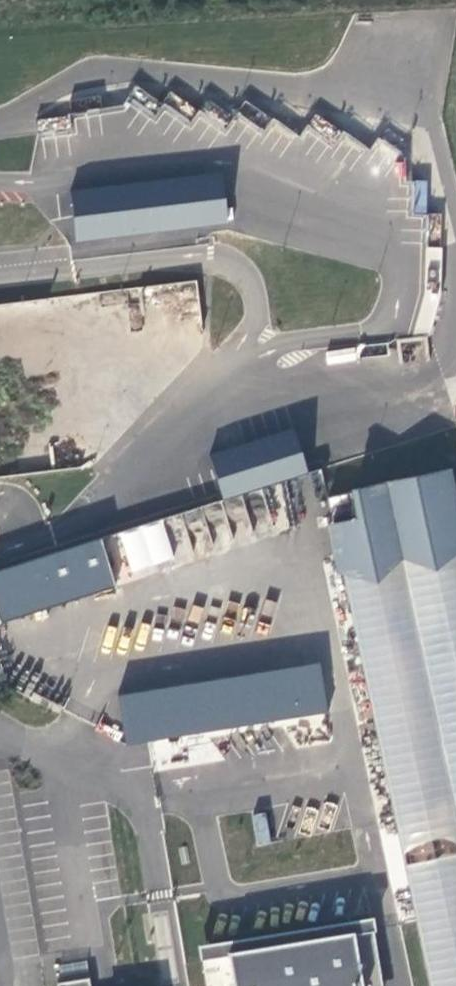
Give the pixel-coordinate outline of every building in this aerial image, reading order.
[(332,179),(350,134),(309,118),(298,146),(320,155),(314,171),(332,179)] [(70,188),(75,238),(228,225),(224,175),(70,188)] [(425,211),(426,181),(416,181),(415,211),(425,211)] [(208,454),(222,498),(308,472),(294,428),(208,454)] [(358,490),(364,516),(338,521),(348,570),(347,570),(434,985),(455,985),(455,501),(450,471),(358,490)] [(348,570),(338,521),(333,523),(343,571),(347,570),(348,570)] [(116,590),(112,574),(173,559),(164,523),(0,564),(0,619),(116,590)] [(124,741),(327,718),(321,667),(119,690),(124,741)] [(255,845),(269,844),(267,813),(253,814),(255,845)] [(200,944),(206,985),(384,985),(374,919),(200,944)] [(61,975),(86,975),(86,963),(60,963),(61,975)] [(61,981),(62,985),(95,985),(93,976),(61,981)]
